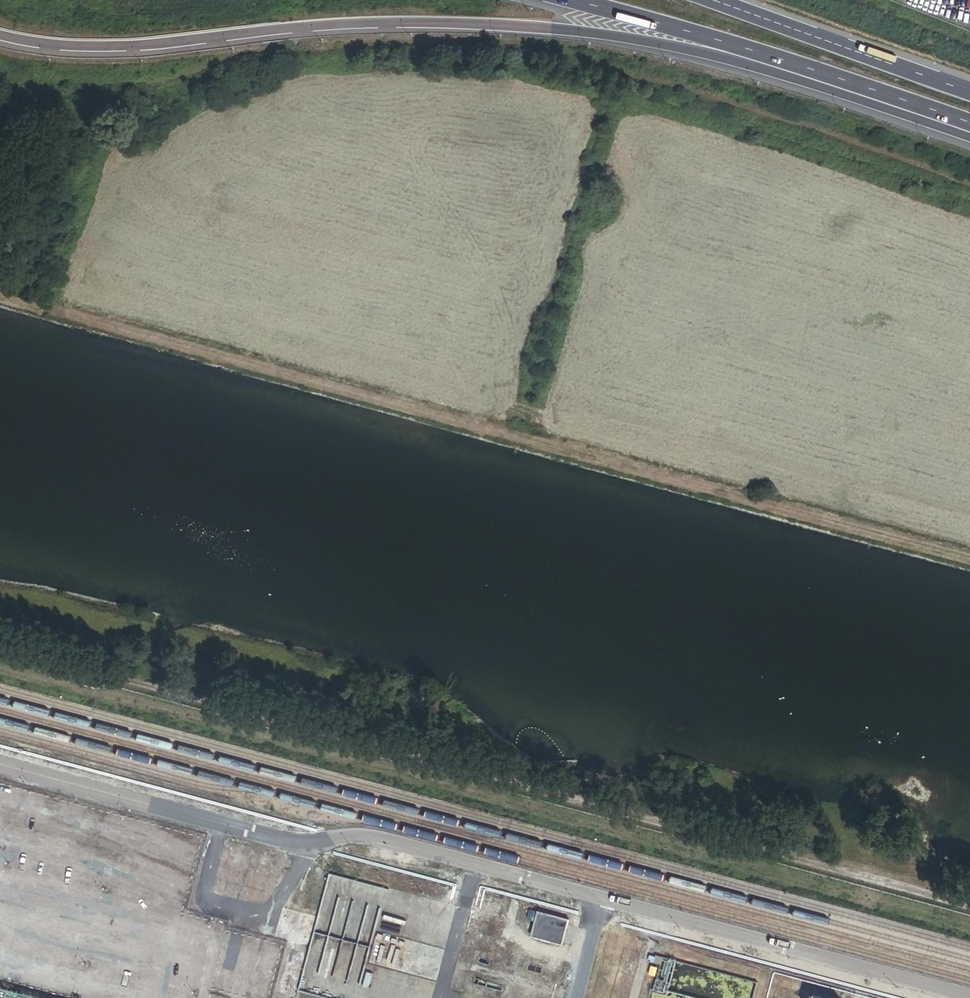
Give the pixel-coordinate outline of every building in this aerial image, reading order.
[(567,923),(537,915),(530,938),(560,947),(567,923)]
